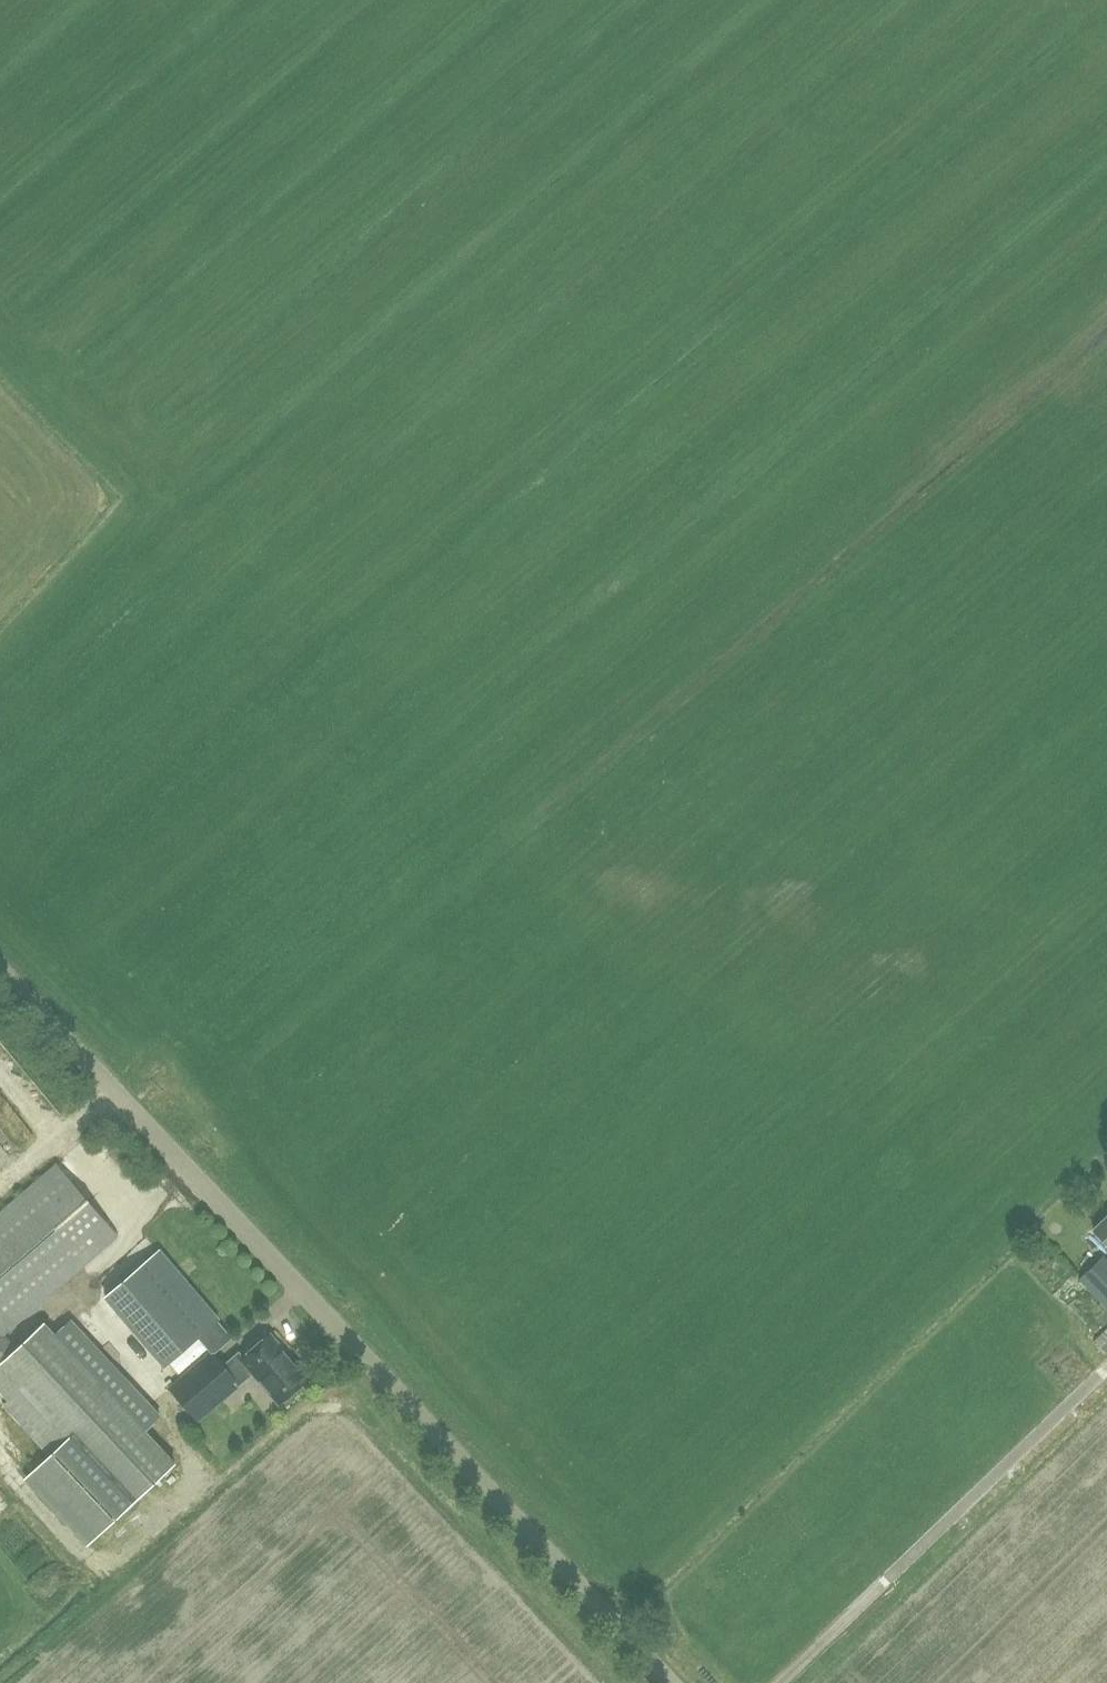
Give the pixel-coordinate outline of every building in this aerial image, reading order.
[(117,1235),(56,1163),(0,1211),(0,1336),(117,1235)] [(1093,1229),(1106,1244),(1106,1215),(1093,1229)] [(104,1297),(164,1366),(220,1317),(160,1248),(104,1297)] [(1106,1308),(1106,1260),(1103,1256),(1079,1279),(1106,1308)] [(13,1349),(0,1336),(0,1390),(8,1399),(2,1404),(50,1455),(25,1478),(86,1544),(172,1464),(42,1322),(13,1349)] [(1093,1339),(1106,1354),(1106,1326),(1093,1339)] [(238,1352),(223,1365),(238,1384),(252,1372),(278,1402),(306,1378),(301,1372),(303,1370),(293,1359),(291,1361),(268,1335),(242,1357),(238,1352)] [(207,1347),(165,1383),(196,1420),(238,1384),(223,1365),(207,1347)]
